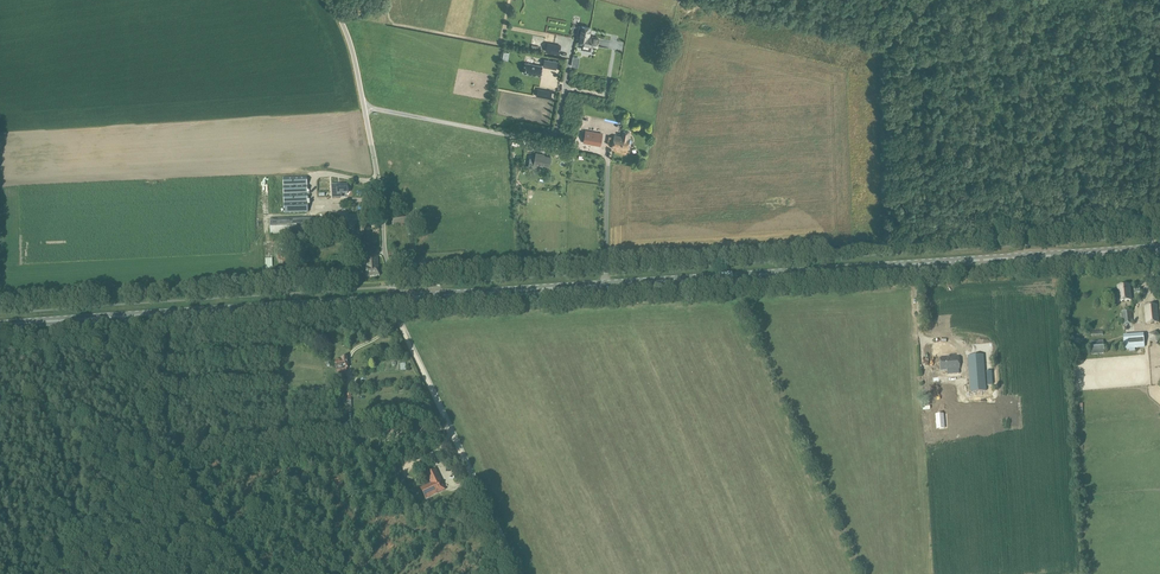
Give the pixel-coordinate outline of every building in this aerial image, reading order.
[(584,40),(582,47),(591,49),(591,46),(597,47),(599,38),(589,36),(591,28),(582,26),(582,27),(579,26),(577,39),(584,40)] [(548,43),(546,51),(559,54),(561,46),(548,43)] [(582,48),(576,75),(589,78),(591,67),(593,68),(595,60),(597,51),(582,48)] [(526,63),(524,73),(540,76),(542,66),(526,63)] [(537,96),(551,99),(552,93),(538,90),(537,96)] [(616,94),(616,106),(628,107),(628,95),(616,94)] [(583,143),(600,147),(603,134),(585,130),(583,143)] [(629,139),(628,139),(630,132),(623,131),(622,138),(615,136),(612,148),(627,151),(629,139)] [(551,157),(535,154),(533,164),(549,167),(551,157)] [(283,178),(284,213),(308,212),(307,178),(283,178)] [(347,186),(337,186),(337,187),(332,187),(332,193),(338,192),(338,194),(348,194),(347,186)] [(320,233),(320,218),(270,220),(271,234),(320,233)] [(372,245),(370,228),(368,228),(368,224),(358,225),(359,229),(357,229),(359,246),(372,245)] [(378,256),(365,257),(366,268),(365,268),(366,277),(379,276),(379,267),(378,267),(378,256)] [(1117,286),(1119,302),(1131,301),(1130,285),(1117,286)] [(1144,306),(1145,325),(1159,324),(1157,305),(1144,306)] [(1122,312),(1123,325),(1133,324),(1132,311),(1122,312)] [(1156,342),(1157,342),(1159,336),(1155,331),(1149,334),(1150,340),(1150,341),(1156,342)] [(1144,348),(1143,334),(1124,336),(1125,350),(1144,348)] [(1104,343),(1091,344),(1091,351),(1104,350),(1104,343)] [(982,355),(968,356),(970,392),(985,391),(982,355)] [(959,369),(958,357),(949,358),(949,357),(940,358),(941,370),(947,370),(947,374),(959,374),(959,369)] [(342,361),(336,361),(336,369),(339,369),(339,372),(346,372),(346,368),(347,368),(347,358),(342,358),(342,361)] [(332,376),(332,381),(346,381),(345,373),(342,374),(342,376),(332,376)] [(935,415),(936,429),(944,429),(943,414),(935,415)] [(389,468),(400,490),(408,487),(397,464),(389,468)] [(427,474),(431,483),(428,484),(433,495),(445,489),(436,470),(427,474)] [(433,495),(428,484),(421,488),(425,498),(433,495)]
